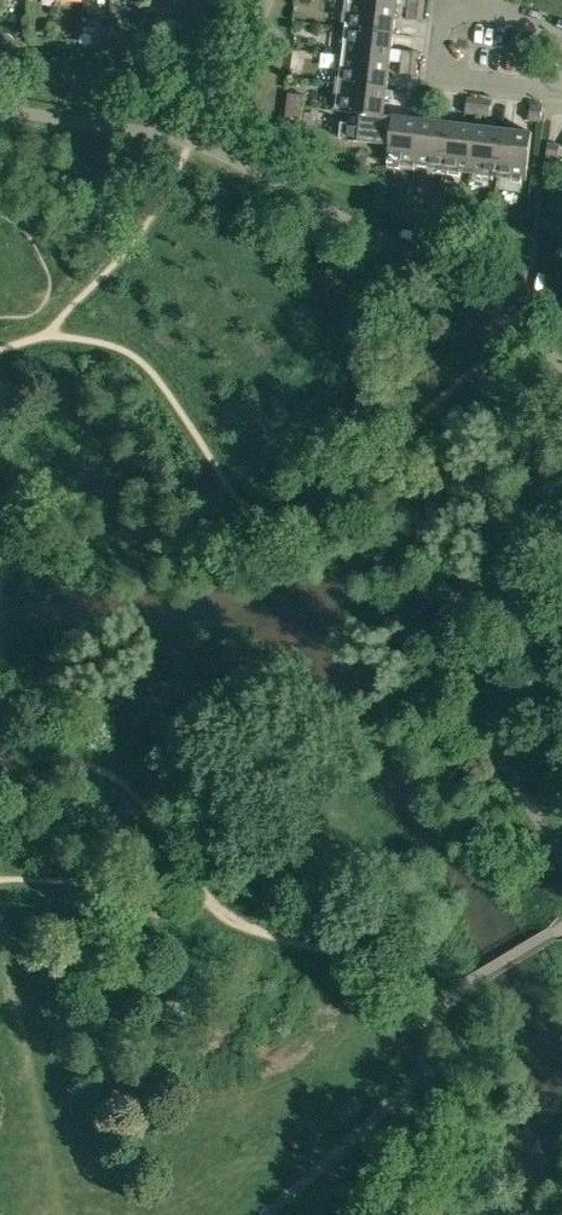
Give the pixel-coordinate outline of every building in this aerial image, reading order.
[(423,10),(424,0),(408,0),(407,8),(423,10)] [(397,7),(351,2),(348,29),(393,34),(397,7)] [(423,10),(407,8),(406,20),(422,22),(423,10)] [(393,34),(348,29),(345,56),(390,62),(393,34)] [(403,51),(401,63),(416,65),(418,53),(403,51)] [(390,62),(345,56),(341,84),(387,89),(390,62)] [(416,65),(401,63),(400,75),(415,77),(416,65)] [(387,89),(341,84),(338,112),(348,114),(349,112),(384,116),(387,89)] [(300,117),(303,94),(288,93),(285,115),(300,117)] [(423,109),(424,94),(413,93),(411,108),(423,109)] [(424,94),(423,109),(434,111),(436,96),(424,94)] [(477,116),(479,101),(467,99),(465,114),(477,116)] [(479,101),(477,116),(489,117),(491,102),(479,101)] [(529,122),(540,123),(542,108),(531,107),(529,122)] [(349,112),(348,114),(345,140),(390,146),(393,117),(384,116),(349,112)] [(393,117),(390,146),(387,163),(416,167),(421,120),(393,117)] [(443,170),(449,124),(421,120),(416,167),(443,170)] [(471,173),(476,127),(449,124),(443,170),(471,173)] [(476,127),(471,173),(498,176),(503,130),(476,127)] [(503,130),(498,176),(527,180),(532,133),(503,130)] [(560,146),(548,145),(546,160),(558,161),(560,146)]
